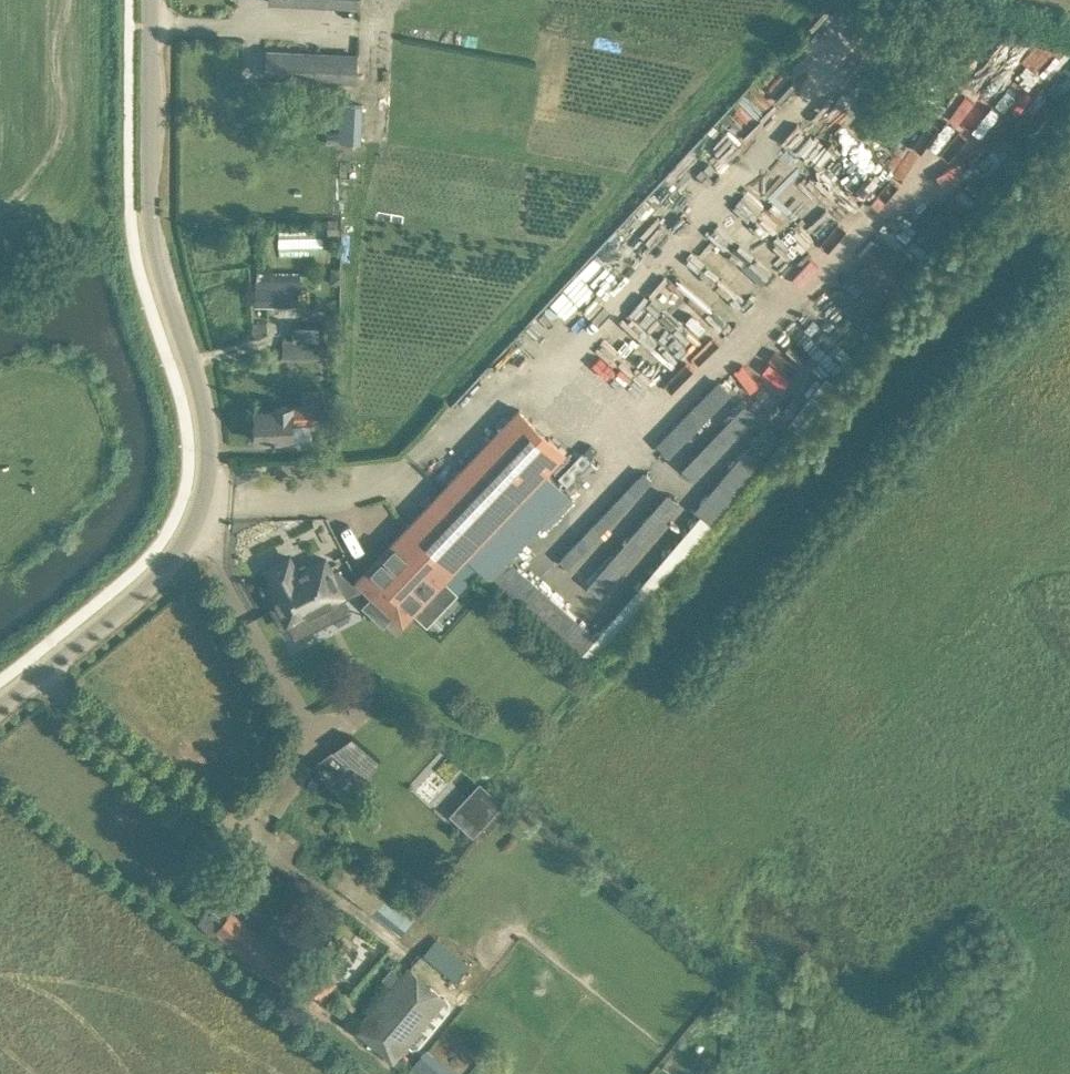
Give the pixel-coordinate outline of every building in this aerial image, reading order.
[(361,8),(361,0),(269,0),(269,5),(361,8)] [(1027,38),(1010,62),(1029,75),(1046,51),(1027,38)] [(355,55),(290,52),(268,51),(266,76),(353,80),(355,55)] [(1000,60),(968,120),(996,135),(1028,75),(1000,60)] [(345,102),(344,140),(367,141),(368,103),(345,102)] [(340,148),(340,128),(339,113),(324,113),(325,148),(340,148)] [(935,113),(919,141),(968,170),(985,141),(935,113)] [(708,172),(715,164),(721,170),(739,149),(716,129),(691,158),(708,172)] [(339,235),(339,218),(329,218),(329,234),(339,235)] [(280,258),(321,257),(321,232),(280,232),(280,258)] [(331,283),(341,283),(340,268),(331,268),(331,283)] [(256,306),(301,306),(300,270),(259,271),(259,281),(256,281),(256,306)] [(268,322),(250,322),(250,336),(268,335),(268,322)] [(283,358),(319,358),(319,325),(294,326),(294,340),(283,340),(283,358)] [(326,353),(339,352),(339,329),(326,329),(326,353)] [(662,444),(702,481),(764,413),(724,377),(662,444)] [(294,422),(320,421),(320,391),(303,391),(304,405),(276,405),(276,410),(271,410),(256,410),(256,423),(253,426),(253,433),(256,436),(256,440),(279,439),(294,439),(294,422)] [(383,555),(363,576),(363,585),(373,594),(395,615),(403,623),(414,612),(444,579),(458,592),(479,569),(466,556),(486,535),(546,470),(565,450),(520,408),(509,421),(397,538),(382,554),(383,555)] [(649,469),(563,556),(601,593),(687,506),(649,469)] [(486,535),(466,556),(479,569),(480,570),(490,579),(570,493),(546,470),(486,535)] [(275,584),(263,589),(282,625),(289,621),(297,635),(349,609),(342,595),(358,587),(343,573),(335,577),(325,558),(298,572),(290,556),(267,568),(275,584)] [(645,580),(631,568),(608,595),(622,607),(645,580)] [(486,786),(456,819),(474,835),(504,803),(486,786)] [(342,858),(329,881),(380,911),(393,888),(342,858)] [(273,926),(263,938),(232,912),(218,929),(269,972),(272,968),(283,955),(296,939),(276,923),(273,926)] [(440,937),(428,953),(460,977),(472,961),(440,937)] [(322,997),(337,981),(322,968),(308,984),(322,997)] [(359,1034),(387,1057),(395,1064),(448,1000),(411,969),(379,1009),(359,1034)]
